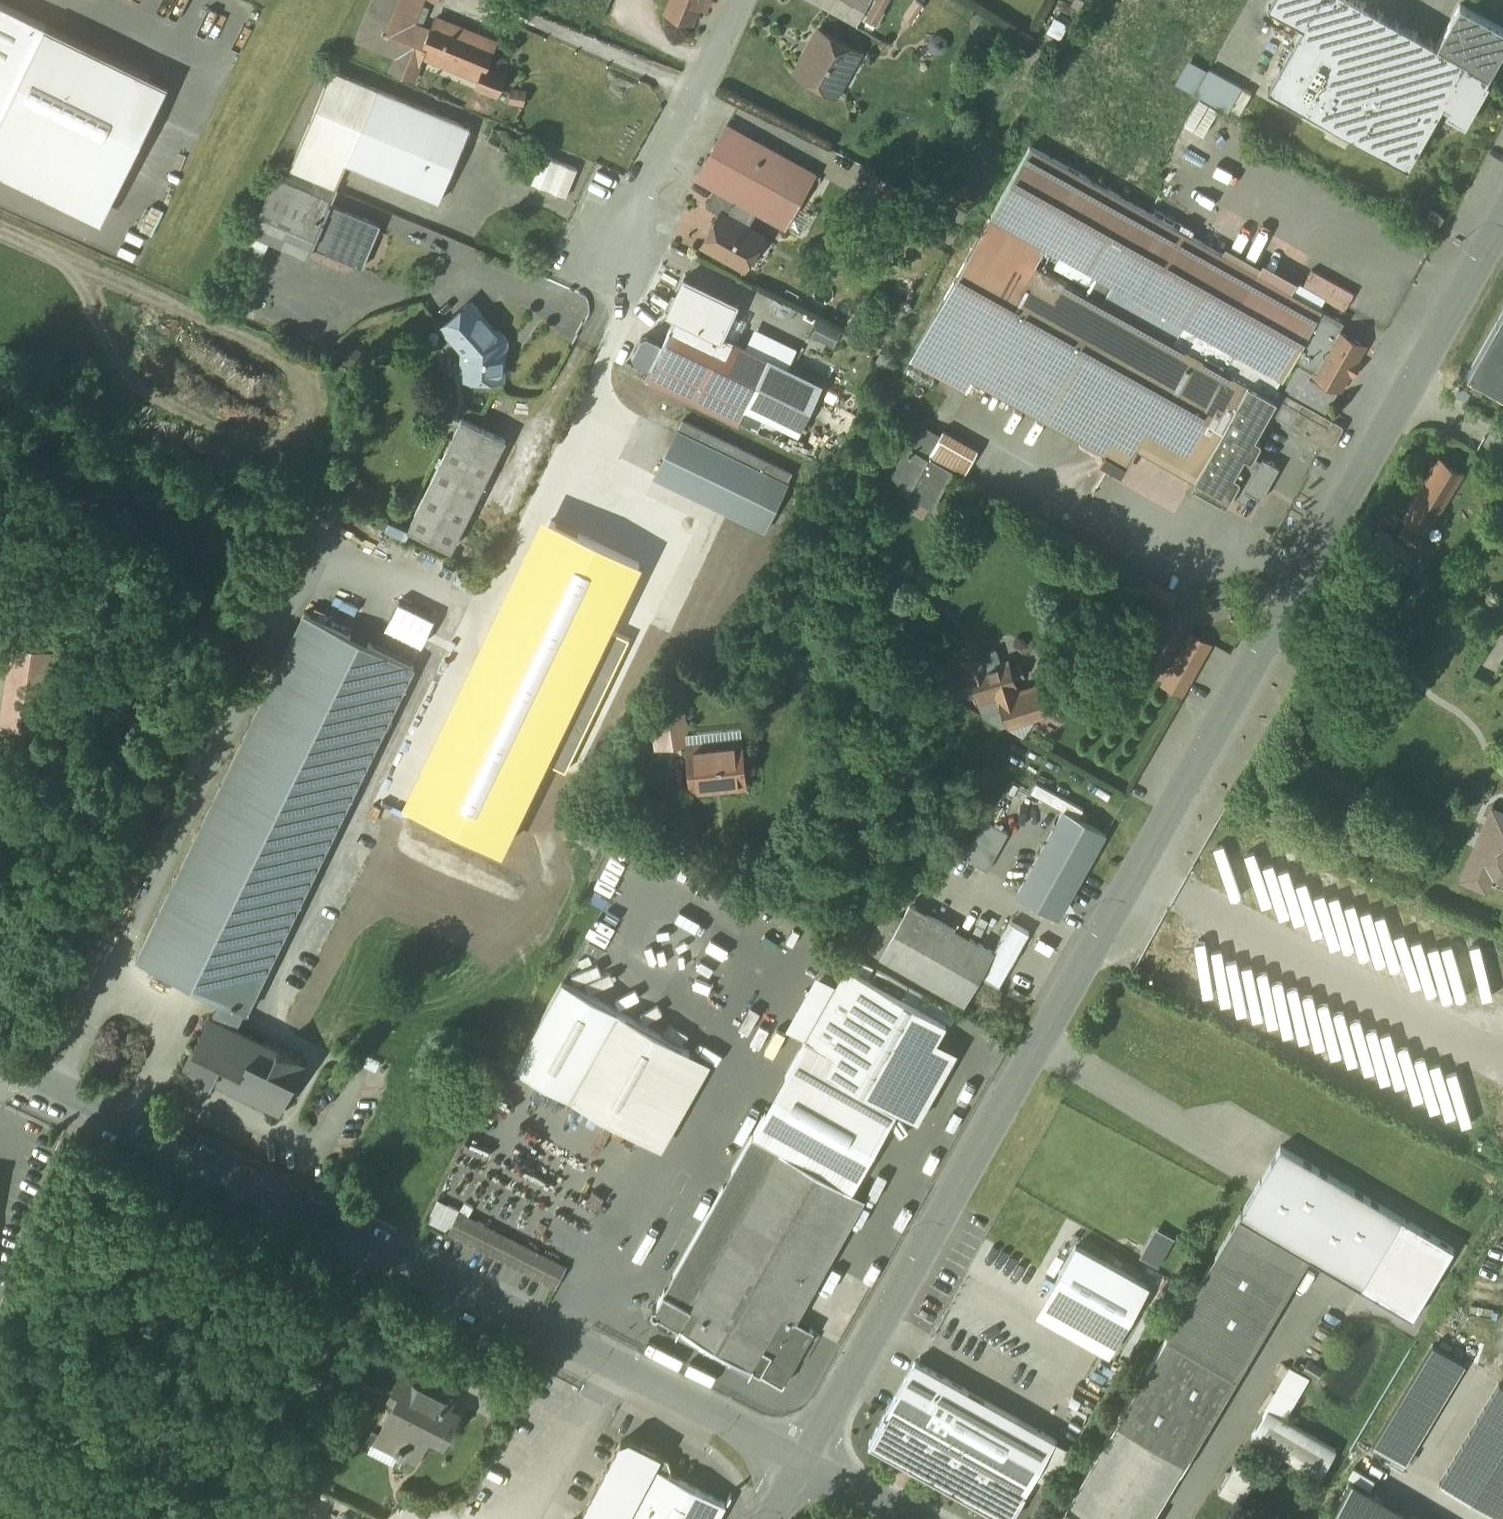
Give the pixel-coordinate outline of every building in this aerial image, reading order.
[(359,40),(420,65),(423,56),(433,32),(432,31),(413,23),(423,0),(375,0),(359,40)] [(667,13),(692,24),(699,7),(706,10),(711,0),(672,0),(667,13)] [(858,24),(871,0),(814,0),(858,24)] [(1356,0),(1273,0),(1268,8),(1303,27),(1268,90),(1409,169),(1444,106),(1468,63),(1438,46),(1356,0)] [(0,4),(0,123),(47,27),(0,4)] [(1461,6),(1438,46),(1468,63),(1444,106),(1449,109),(1446,115),(1466,126),(1490,84),(1487,82),(1502,54),(1502,29),(1461,6)] [(496,42),(446,22),(443,30),(434,27),(432,31),(433,32),(423,56),(481,79),(478,86),(497,94),(506,72),(487,65),(496,42)] [(860,53),(820,31),(796,74),(836,96),(860,53)] [(1207,72),(1193,64),(1181,85),(1195,93),(1207,72)] [(378,89),(332,70),(291,169),(317,180),(337,189),(348,163),(347,163),(378,89)] [(1242,88),(1210,70),(1197,95),(1229,112),(1242,88)] [(471,128),(378,89),(347,163),(348,163),(440,202),(471,128)] [(816,175),(727,126),(697,179),(716,189),(737,201),(786,229),(816,175)] [(1323,310),(1031,146),(910,360),(968,391),(974,381),(1106,455),(1105,457),(1109,469),(1115,472),(1127,469),(1138,449),(1149,455),(1153,448),(1199,474),(1249,384),(1277,400),(1282,391),(1277,389),(1282,379),(1284,380),(1323,310)] [(544,157),(537,186),(573,195),(580,165),(544,157)] [(312,192),(277,178),(253,234),(308,257),(309,258),(314,247),(332,205),(310,196),(312,192)] [(337,189),(317,180),(312,192),(310,196),(332,205),(338,189),(337,189)] [(737,201),(716,189),(706,207),(720,215),(721,214),(728,218),(737,201)] [(381,225),(332,205),(314,247),(363,267),(381,225)] [(1445,219),(1433,212),(1428,221),(1440,227),(1445,219)] [(728,218),(721,214),(720,215),(703,245),(745,269),(756,250),(751,247),(748,238),(752,232),(728,218)] [(495,331),(471,303),(444,326),(465,351),(464,376),(502,378),(504,348),(507,344),(507,339),(500,331),(495,331)] [(1468,376),(1487,386),(1502,396),(1502,313),(1468,376)] [(770,360),(677,315),(654,362),(708,389),(746,408),(770,360)] [(816,336),(838,345),(844,330),(822,321),(816,336)] [(1339,331),(1314,375),(1340,390),(1350,372),(1354,375),(1359,366),(1355,364),(1365,346),(1339,331)] [(1487,386),(1468,376),(1462,386),(1481,396),(1487,386)] [(1199,474),(1192,486),(1224,503),(1229,502),(1240,482),(1239,477),(1235,475),(1246,457),(1249,459),(1254,457),(1261,445),(1260,440),(1256,438),(1278,400),(1277,400),(1249,384),(1199,474)] [(746,408),(708,389),(700,406),(738,425),(746,408)] [(1342,425),(1302,403),(1289,427),(1328,450),(1333,448),(1343,430),(1342,425)] [(506,441),(462,419),(462,420),(409,527),(452,548),(505,442),(506,442),(506,441)] [(793,474),(683,421),(656,478),(765,531),(793,474)] [(598,450),(560,431),(547,459),(557,464),(539,501),(567,515),(598,450)] [(873,434),(863,440),(871,454),(881,448),(873,434)] [(970,468),(934,448),(928,458),(953,472),(964,478),(970,468)] [(910,450),(895,476),(913,486),(927,459),(910,450)] [(913,486),(908,495),(915,499),(918,494),(935,503),(953,472),(928,458),(927,459),(913,486)] [(1441,461),(1405,520),(1425,533),(1462,474),(1441,461)] [(1481,591),(1502,605),(1502,557),(1481,591)] [(305,613),(243,742),(352,796),(415,666),(305,613)] [(1193,634),(1164,686),(1183,697),(1213,644),(1193,634)] [(952,667),(896,635),(888,649),(944,681),(952,667)] [(996,651),(984,655),(982,650),(979,645),(973,643),(968,645),(964,650),(964,655),(967,665),(964,666),(965,669),(968,668),(979,705),(998,699),(1020,693),(1019,692),(1015,679),(1025,676),(1022,666),(1012,668),(1010,661),(1000,664),(996,651)] [(54,651),(22,647),(9,727),(42,732),(54,651)] [(1020,693),(998,699),(1000,706),(982,711),(984,717),(1002,727),(1008,725),(1009,726),(1048,713),(1040,686),(1019,692),(1020,693)] [(1038,717),(1036,730),(1061,734),(1064,714),(1056,713),(1055,720),(1038,717)] [(352,796),(243,742),(137,960),(223,1001),(215,1017),(236,1028),(244,1011),(247,1013),(352,796)] [(743,746),(711,749),(711,744),(687,747),(691,787),(718,784),(719,789),(747,786),(743,746)] [(1493,809),(1463,879),(1486,889),(1495,867),(1502,871),(1502,814),(1493,809)] [(1107,835),(1065,811),(1017,896),(1059,920),(1107,835)] [(986,821),(969,860),(993,871),(1010,831),(986,821)] [(639,850),(624,841),(619,851),(634,859),(639,850)] [(703,889),(661,863),(656,872),(670,881),(659,899),(673,908),(682,894),(695,902),(703,889)] [(603,887),(594,905),(604,909),(613,892),(603,887)] [(747,909),(729,899),(722,911),(740,921),(747,909)] [(995,952),(911,904),(880,957),(965,1005),(982,976),(999,986),(1030,933),(1011,923),(995,952)] [(909,988),(877,970),(871,981),(847,967),(754,1134),(853,1189),(897,1110),(919,1122),(958,1052),(938,1040),(947,1023),(903,999),(909,988)] [(711,1062),(563,980),(515,1067),(663,1149),(711,1062)] [(250,1037),(236,1030),(237,1028),(215,1017),(212,1016),(211,1018),(209,1017),(208,1019),(210,1019),(202,1036),(200,1035),(200,1037),(201,1038),(199,1042),(197,1041),(196,1043),(198,1044),(190,1061),(188,1060),(187,1062),(189,1062),(188,1064),(190,1065),(191,1063),(206,1070),(205,1072),(207,1073),(207,1071),(212,1073),(211,1075),(213,1076),(214,1074),(228,1081),(227,1083),(229,1084),(230,1082),(245,1089),(244,1091),(245,1092),(246,1090),(261,1097),(260,1099),(262,1100),(263,1098),(277,1105),(276,1107),(278,1108),(279,1106),(281,1107),(282,1105),(280,1104),(288,1088),(290,1089),(291,1087),(289,1086),(291,1081),(293,1082),(294,1081),(292,1080),(300,1063),(302,1064),(303,1062),(301,1061),(302,1060),(300,1059),(300,1060),(279,1050),(280,1049),(278,1048),(278,1049),(269,1045),(269,1044),(267,1043),(266,1045),(252,1038),(253,1036),(251,1035),(250,1037)] [(853,1189),(754,1134),(656,1306),(653,1307),(652,1309),(653,1314),(656,1316),(659,1315),(783,1386),(786,1381),(813,1331),(796,1321),(866,1197),(853,1189)] [(1454,1248),(1281,1146),(1240,1216),(1310,1257),(1412,1318),(1454,1248)] [(568,1267),(460,1211),(449,1233),(556,1288),(568,1267)] [(1310,1257),(1240,1216),(1168,1336),(1238,1378),(1310,1257)] [(1159,1226),(1144,1257),(1164,1266),(1179,1236),(1159,1226)] [(1150,1284),(1076,1242),(1035,1314),(1110,1356),(1150,1284)] [(420,1355),(379,1333),(366,1358),(401,1375),(401,1374),(408,1377),(420,1355)] [(1065,1509),(1083,1518),(1154,1518),(1238,1378),(1168,1336),(1065,1509)] [(1466,1369),(1432,1349),(1373,1449),(1407,1469),(1466,1369)] [(1021,1421),(916,1362),(886,1415),(991,1475),(1021,1421)] [(1291,1367),(1266,1409),(1268,1410),(1284,1419),(1309,1377),(1291,1367)] [(408,1377),(401,1374),(401,1375),(392,1393),(399,1396),(380,1434),(400,1444),(397,1452),(401,1454),(403,1451),(417,1458),(427,1438),(431,1440),(434,1441),(438,1440),(440,1438),(441,1436),(446,1427),(450,1429),(458,1414),(448,1409),(453,1400),(408,1377)] [(1499,1387),(1440,1488),(1492,1518),(1502,1518),(1502,1390),(1499,1387)] [(1284,1419),(1268,1410),(1252,1437),(1321,1478),(1337,1451),(1284,1419)] [(886,1415),(870,1443),(901,1461),(900,1463),(914,1472),(915,1469),(1004,1518),(1012,1518),(1026,1494),(991,1475),(886,1415)] [(1021,1421),(991,1475),(1026,1494),(1056,1441),(1021,1421)] [(584,1513),(586,1518),(626,1518),(655,1465),(669,1473),(672,1468),(669,1459),(630,1439),(622,1442),(584,1513)] [(1259,1475),(1237,1462),(1219,1493),(1241,1506),(1259,1475)] [(726,1504),(669,1473),(655,1465),(626,1518),(718,1518),(726,1504)] [(1354,1488),(1335,1518),(1406,1518),(1354,1488)] [(1064,1508),(1058,1518),(1083,1518),(1065,1509),(1064,1508)]
